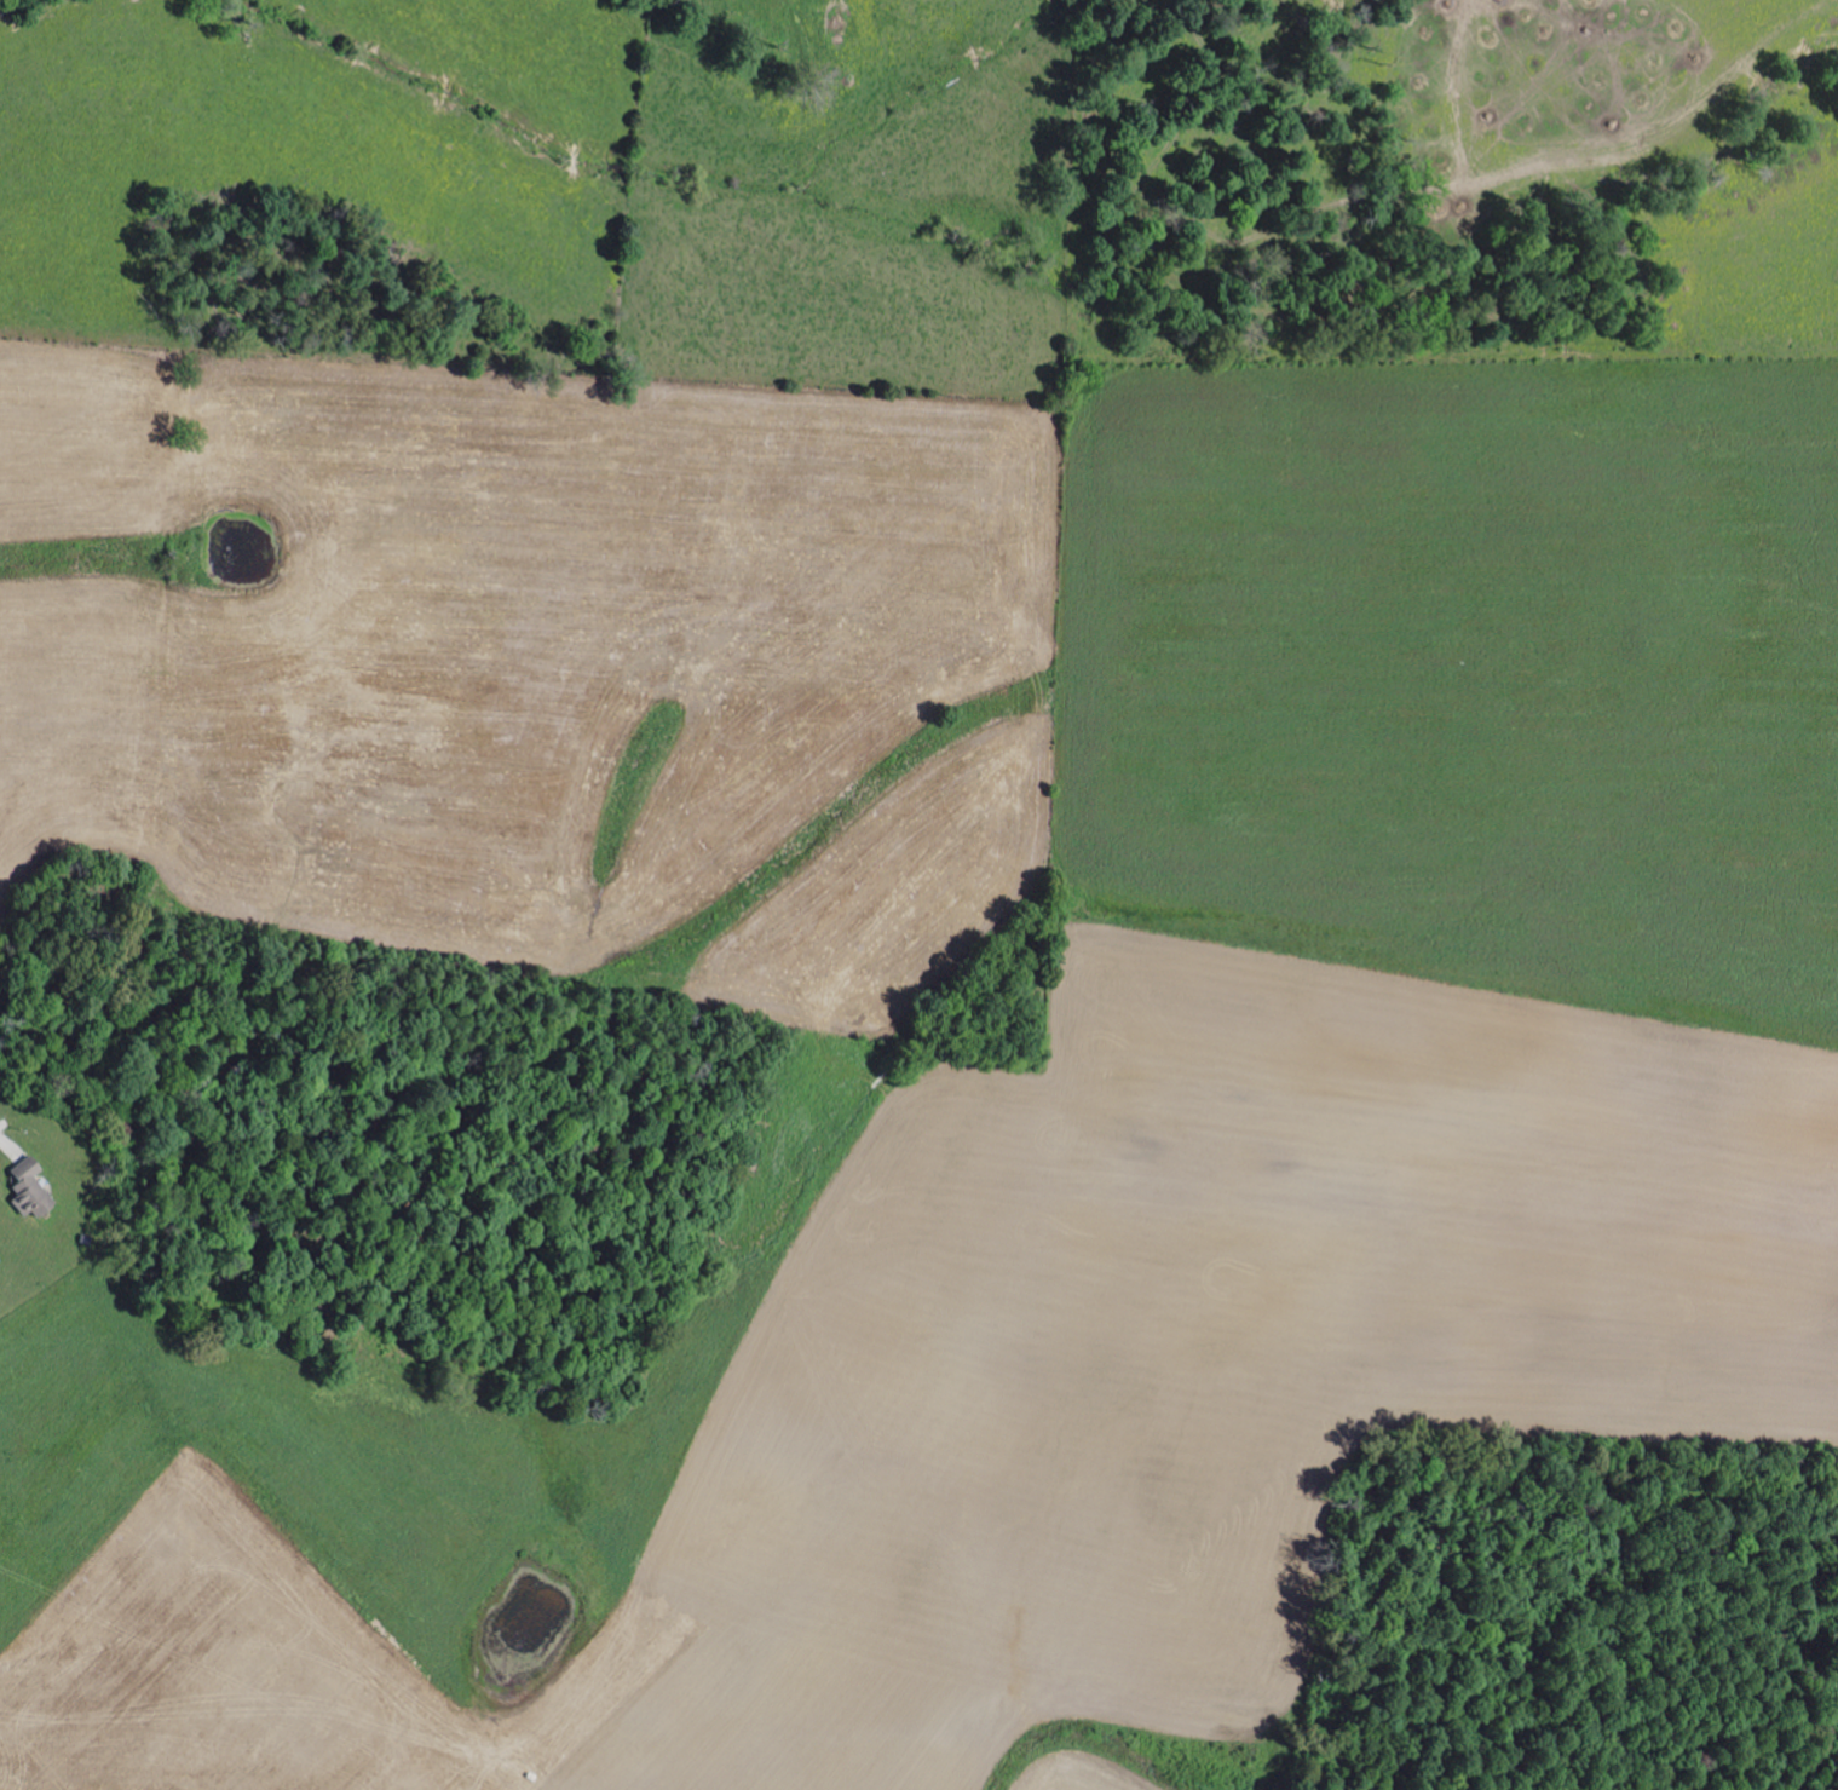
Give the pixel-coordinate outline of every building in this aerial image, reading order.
[(29,1175),(37,1169),(29,1158),(2,1179),(19,1200),(18,1200),(30,1215),(49,1201),(29,1175)]
